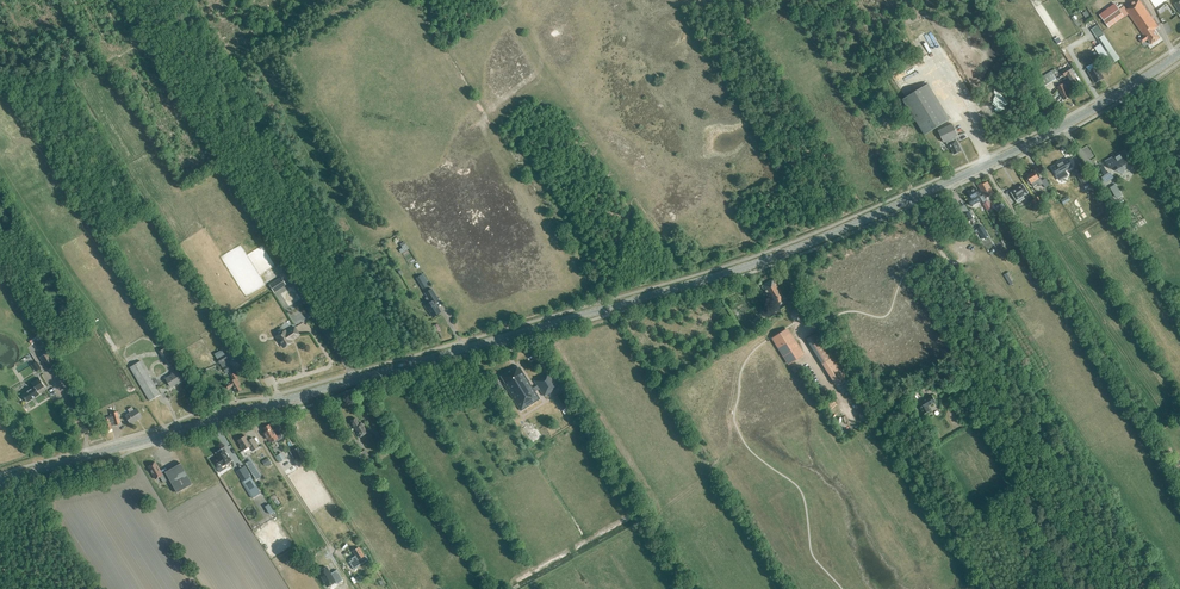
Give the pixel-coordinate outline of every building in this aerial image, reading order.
[(1103,21),(1108,28),(1128,14),(1144,36),(1139,39),(1142,43),(1148,39),(1151,44),(1152,43),(1152,44),(1159,39),(1158,38),(1159,37),(1154,29),(1158,26),(1139,0),(1138,0),(1121,12),(1119,10),(1110,16),(1103,21)] [(1120,59),(1104,35),(1097,39),(1113,63),(1120,59)] [(926,42),(921,45),(927,55),(932,52),(926,42)] [(1059,47),(1069,63),(1072,61),(1063,45),(1059,47)] [(1095,83),(1103,78),(1096,66),(1088,71),(1095,83)] [(901,74),(904,82),(923,75),(920,67),(901,74)] [(1076,78),(1069,67),(1062,71),(1064,76),(1067,75),(1071,81),(1076,78)] [(1047,73),(1051,81),(1060,76),(1055,68),(1047,73)] [(950,120),(928,84),(902,99),(924,135),(950,120)] [(1065,100),(1071,96),(1065,85),(1057,89),(1061,94),(1062,94),(1065,100)] [(944,142),(946,142),(947,144),(950,149),(951,148),(954,154),(962,151),(955,137),(958,136),(952,124),(938,131),(944,142)] [(1121,153),(1106,161),(1110,168),(1116,165),(1118,167),(1116,170),(1122,173),(1125,168),(1125,167),(1127,163),(1126,162),(1121,153)] [(1057,164),(1052,167),(1056,175),(1059,179),(1067,175),(1065,171),(1073,166),(1068,158),(1063,161),(1057,165),(1057,164)] [(1113,178),(1110,173),(1108,174),(1103,166),(1100,168),(1104,176),(1102,177),(1105,183),(1113,178)] [(1016,174),(1019,173),(1016,167),(1005,172),(1011,184),(1019,180),(1016,174)] [(1082,184),(1086,181),(1079,168),(1075,171),(1082,184)] [(1043,184),(1045,188),(1050,185),(1045,178),(1042,180),(1040,177),(1038,178),(1035,171),(1027,176),(1028,178),(1026,179),(1029,184),(1031,183),(1033,187),(1038,183),(1040,186),(1043,184)] [(983,183),(978,185),(986,198),(994,193),(987,182),(983,184),(983,183)] [(1023,185),(1011,193),(1018,203),(1024,199),(1023,196),(1028,193),(1023,185)] [(1121,195),(1115,185),(1110,188),(1116,198),(1118,197),(1118,198),(1121,197),(1120,195),(1121,195)] [(975,187),(968,192),(970,196),(967,198),(971,206),(981,201),(978,196),(980,195),(975,187)] [(1063,204),(1070,200),(1068,196),(1061,200),(1063,204)] [(1037,210),(1041,207),(1035,199),(1031,201),(1037,210)] [(1087,201),(1086,200),(1079,204),(1081,208),(1091,202),(1089,200),(1087,201)] [(992,208),(988,201),(983,204),(988,211),(992,208)] [(969,212),(963,216),(967,222),(973,218),(969,212)] [(982,225),(976,229),(983,239),(989,236),(982,225)] [(405,249),(411,246),(408,241),(402,244),(405,249)] [(1029,270),(1040,289),(1044,286),(1033,267),(1029,270)] [(1014,276),(1015,275),(1012,268),(1007,271),(1012,281),(1016,280),(1014,276)] [(428,270),(420,273),(424,283),(431,280),(428,270)] [(1006,273),(1004,275),(1010,285),(1013,284),(1006,273)] [(274,292),(286,285),(281,277),(269,284),(274,292)] [(773,305),(784,298),(773,279),(761,286),(773,305)] [(428,310),(432,317),(440,312),(435,303),(438,300),(431,289),(425,293),(430,302),(424,306),(427,311),(428,310)] [(285,331),(277,337),(283,347),(292,341),(291,340),(299,335),(294,327),(286,333),(285,331)] [(804,354),(787,328),(771,338),(788,365),(804,354)] [(833,357),(818,333),(817,332),(805,339),(822,364),(835,385),(846,378),(847,377),(833,357)] [(222,349),(214,354),(217,359),(217,360),(216,360),(218,364),(220,363),(226,374),(233,369),(225,354),(222,349)] [(39,357),(48,370),(56,365),(48,352),(39,357)] [(237,355),(241,362),(246,359),(241,352),(237,355)] [(149,401),(160,394),(140,361),(130,367),(149,401)] [(36,362),(32,365),(35,371),(40,368),(36,362)] [(521,411),(540,399),(519,367),(518,368),(517,366),(501,376),(505,383),(504,384),(521,411)] [(166,379),(170,387),(179,382),(179,383),(183,381),(177,370),(172,374),(172,375),(166,379)] [(228,389),(233,386),(237,392),(242,389),(240,387),(242,387),(237,378),(238,377),(235,372),(231,375),(234,379),(225,384),(228,389)] [(544,396),(558,387),(549,373),(545,376),(544,375),(534,381),(544,396)] [(44,386),(39,378),(32,383),(34,386),(22,394),(27,402),(40,394),(37,391),(44,386)] [(559,405),(567,400),(563,394),(555,399),(559,405)] [(928,406),(936,401),(932,395),(918,404),(924,414),(930,411),(928,406)] [(130,424),(142,417),(137,409),(134,410),(132,407),(128,409),(130,413),(125,416),(130,424)] [(546,411),(540,414),(539,411),(536,413),(540,421),(549,417),(546,411)] [(113,416),(109,417),(104,418),(105,419),(108,430),(112,429),(111,426),(116,425),(120,424),(117,412),(112,413),(113,416)] [(359,437),(367,433),(361,422),(359,424),(356,418),(350,421),(355,430),(356,430),(357,432),(357,433),(359,437)] [(265,432),(263,433),(267,440),(269,439),(271,442),(277,438),(278,439),(282,437),(277,428),(273,431),(269,425),(263,428),(265,432)] [(378,438),(383,436),(379,429),(374,432),(378,438)] [(252,451),(258,448),(252,438),(249,440),(245,435),(238,440),(241,445),(240,446),(243,450),(249,446),(252,451)] [(293,450),(290,452),(294,460),(297,459),(299,462),(305,458),(298,447),(293,450)] [(218,458),(212,462),(216,468),(219,472),(226,468),(224,465),(231,460),(224,449),(216,454),(218,458)] [(360,453),(361,453),(357,455),(360,459),(363,457),(368,454),(365,449),(360,453)] [(281,453),(276,456),(280,463),(285,460),(281,453)] [(268,458),(262,461),(265,466),(267,465),(268,466),(271,464),(268,458)] [(250,460),(246,463),(253,475),(258,472),(250,460)] [(186,487),(192,484),(180,463),(165,472),(165,473),(162,474),(160,470),(159,471),(158,468),(159,468),(155,462),(148,466),(155,479),(160,476),(163,483),(169,479),(176,493),(182,489),(186,487)] [(247,472),(239,477),(242,481),(250,476),(247,472)] [(256,486),(248,491),(252,498),(261,493),(256,486)] [(352,560),(349,562),(354,569),(358,567),(357,566),(368,559),(365,555),(364,556),(359,547),(353,551),(356,556),(357,557),(352,560)] [(336,570),(330,573),(326,567),(321,570),(317,573),(324,584),(333,579),(336,584),(342,580),(336,570)]
